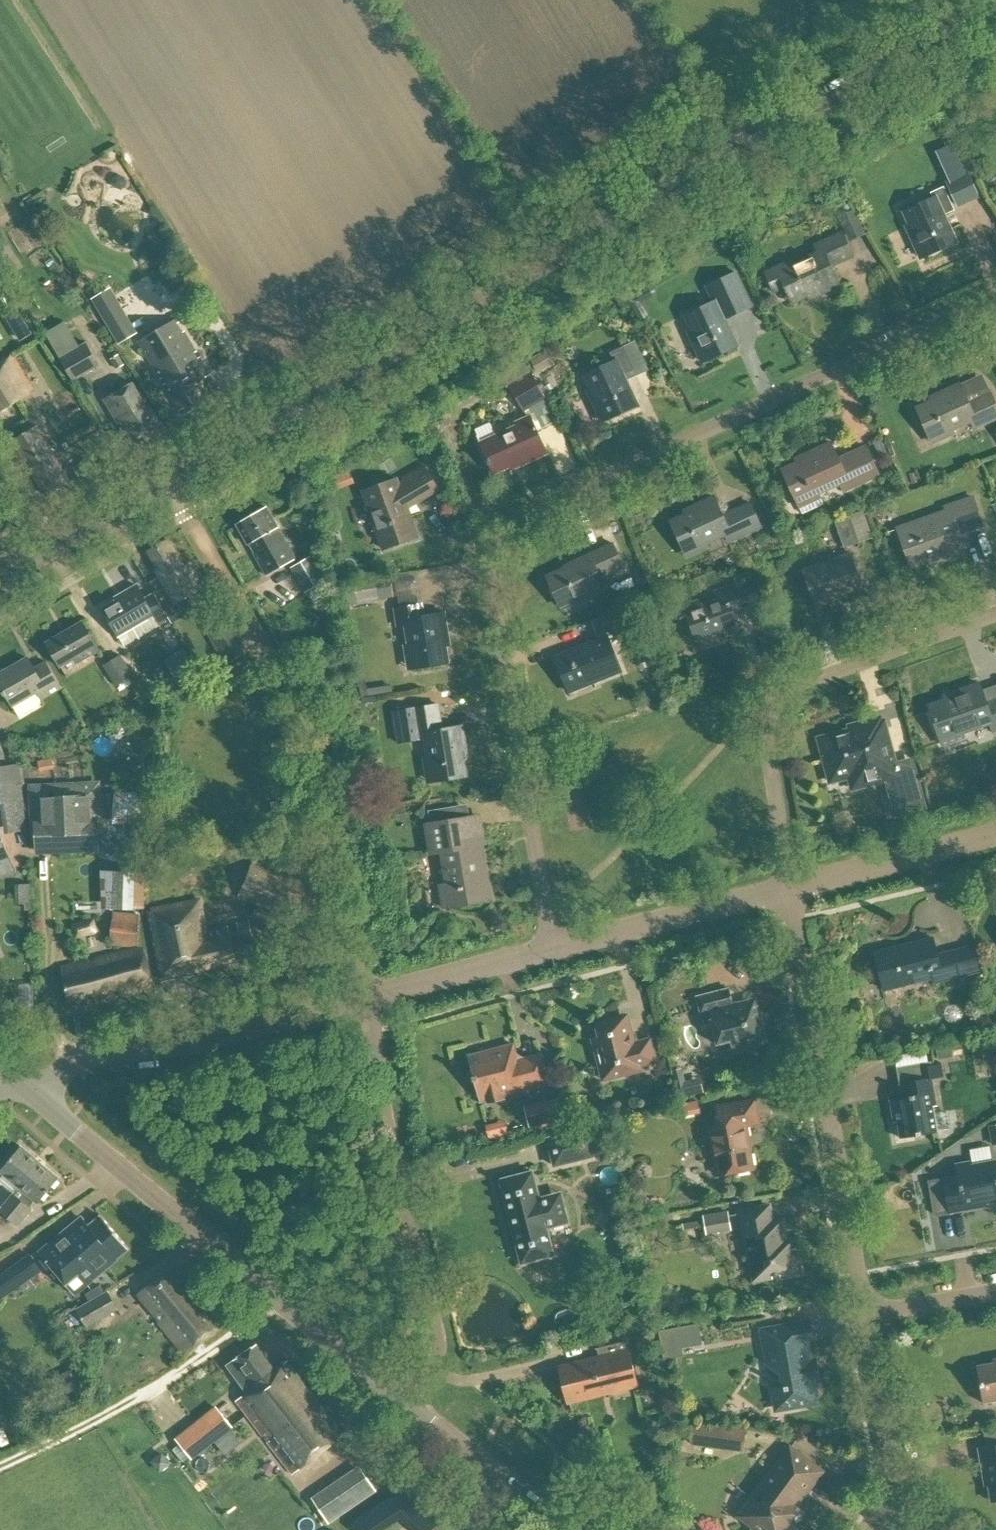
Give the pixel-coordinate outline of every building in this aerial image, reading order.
[(968,172),(946,182),(956,204),(978,194),(968,172)] [(943,218),(955,213),(944,188),(932,194),(934,199),(905,212),(916,237),(912,239),(921,259),(955,244),(943,218)] [(838,217),(850,242),(866,234),(853,209),(838,217)] [(814,247),(818,254),(800,262),(798,258),(765,273),(773,293),(784,288),(791,303),(815,292),(817,297),(839,287),(831,268),(853,258),(842,235),(814,247)] [(754,307),(737,271),(704,286),(712,303),(684,316),(695,340),(691,342),(701,363),(736,348),(724,321),(754,307)] [(109,288),(90,299),(117,344),(136,333),(109,288)] [(653,297),(648,289),(628,300),(640,321),(648,317),(641,304),(653,297)] [(18,311),(6,318),(20,342),(32,334),(18,311)] [(211,374),(178,319),(139,342),(180,411),(185,407),(188,414),(204,404),(194,386),(207,377),(206,377),(211,374)] [(78,347),(64,322),(45,332),(72,382),(99,367),(85,343),(78,347)] [(621,375),(633,370),(622,347),(608,354),(612,362),(583,376),(594,399),(590,401),(601,423),(636,407),(621,375)] [(538,374),(555,364),(548,351),(531,360),(538,374)] [(12,353),(0,361),(0,412),(35,390),(12,353)] [(523,361),(488,382),(495,393),(509,385),(530,372),(523,361)] [(548,398),(532,371),(530,372),(509,385),(524,412),(527,410),(546,399),(548,398)] [(162,425),(150,404),(147,406),(134,383),(105,400),(115,417),(118,415),(133,441),(148,433),(152,434),(159,430),(159,426),(162,425)] [(995,419),(995,403),(991,392),(968,402),(961,385),(940,395),(941,398),(917,409),(932,439),(972,421),(975,428),(995,419)] [(546,399),(527,410),(529,415),(536,430),(557,421),(546,399)] [(521,465),(547,454),(536,430),(529,415),(515,421),(517,425),(480,443),(495,474),(520,462),(521,465)] [(47,495),(70,482),(61,466),(62,465),(38,426),(9,444),(22,466),(28,462),(47,495)] [(843,491),(879,474),(867,449),(839,461),(831,444),(807,455),(809,460),(784,471),(798,502),(840,483),(843,491)] [(80,478),(91,470),(85,460),(73,467),(80,478)] [(407,509),(438,490),(424,467),(398,483),(396,479),(362,492),(384,550),(418,537),(407,509)] [(342,485),(360,482),(358,472),(340,475),(342,485)] [(728,541),(761,526),(751,503),(723,516),(715,497),(695,507),(697,511),(672,522),(689,558),(709,549),(706,543),(725,534),(728,541)] [(960,536),(985,527),(975,498),(897,525),(911,568),(937,558),(939,562),(966,553),(960,536)] [(267,576),(293,561),(275,531),(279,528),(267,508),(265,509),(262,508),(255,512),(253,516),(237,526),(249,546),(250,545),(267,576)] [(858,543),(849,517),(835,522),(844,548),(858,543)] [(175,604),(201,589),(186,564),(183,566),(168,541),(149,551),(159,567),(154,570),(175,604)] [(602,579),(625,569),(614,544),(576,561),(577,564),(549,577),(561,606),(605,587),(602,579)] [(817,604),(863,588),(851,554),(804,570),(817,604)] [(311,556),(291,567),(305,593),(325,581),(311,556)] [(737,583),(715,591),(718,599),(701,605),(699,600),(678,607),(684,624),(690,622),(696,640),(737,625),(732,611),(758,601),(748,573),(735,578),(737,583)] [(390,576),(345,583),(348,605),(393,598),(390,576)] [(158,627),(158,625),(168,619),(154,593),(145,598),(137,585),(121,594),(122,597),(103,609),(118,636),(124,646),(158,627)] [(211,589),(169,612),(176,624),(217,601),(211,589)] [(443,637),(447,637),(444,613),(422,617),(421,606),(396,610),(399,628),(406,627),(409,644),(403,645),(407,670),(447,664),(443,637)] [(607,636),(639,624),(632,606),(592,621),(599,639),(607,636)] [(76,663),(99,650),(83,622),(46,642),(60,667),(74,659),(76,663)] [(569,691),(621,671),(607,636),(599,639),(555,656),(569,691)] [(185,648),(166,660),(179,683),(199,671),(185,648)] [(104,666),(117,687),(135,676),(122,655),(104,666)] [(42,700),(62,688),(47,663),(35,669),(28,658),(0,674),(0,683),(13,705),(37,691),(42,700)] [(987,701),(980,683),(954,692),(955,697),(928,706),(941,739),(943,746),(968,738),(965,731),(989,723),(992,731),(995,729),(995,698),(987,701)] [(466,750),(462,727),(441,730),(438,704),(393,711),(397,742),(425,738),(428,757),(422,758),(426,783),(466,776),(462,750),(466,750)] [(819,739),(828,771),(832,784),(850,779),(853,788),(895,777),(892,765),(895,764),(894,762),(883,722),(880,723),(879,719),(859,724),(860,728),(844,732),(841,731),(830,734),(829,736),(819,739)] [(913,757),(894,762),(895,764),(898,777),(884,780),(894,818),(927,810),(913,757)] [(5,835),(28,831),(22,786),(24,785),(20,764),(0,767),(0,807),(5,835)] [(37,855),(99,852),(96,795),(34,799),(37,855)] [(477,816),(463,818),(422,824),(427,854),(440,852),(446,885),(438,886),(442,909),(491,900),(477,816)] [(0,838),(0,876),(16,870),(0,838)] [(278,915),(293,879),(253,862),(238,898),(278,915)] [(107,867),(107,893),(114,893),(114,906),(143,906),(143,867),(107,867)] [(213,965),(213,966),(256,956),(249,922),(237,925),(239,931),(229,933),(228,927),(207,932),(201,900),(147,912),(161,980),(199,972),(198,968),(213,965)] [(111,945),(138,946),(138,914),(114,912),(111,945)] [(972,945),(938,954),(933,937),(876,952),(886,990),(933,977),(934,983),(979,971),(972,945)] [(70,957),(80,955),(78,946),(68,948),(70,957)] [(122,993),(152,986),(145,954),(136,956),(134,950),(62,968),(70,1002),(97,995),(98,999),(111,996),(109,989),(120,986),(122,993)] [(731,1049),(765,1040),(760,1019),(758,1020),(752,998),(732,1003),(728,988),(696,996),(700,1012),(708,1010),(717,1044),(729,1041),(731,1049)] [(632,1067),(655,1061),(649,1038),(633,1042),(626,1014),(594,1022),(598,1036),(591,1038),(602,1080),(633,1071),(632,1067)] [(969,1043),(936,1048),(938,1060),(953,1057),(952,1051),(972,1047),(975,1064),(988,1061),(985,1046),(983,1046),(982,1041),(969,1043)] [(467,1056),(477,1093),(479,1102),(487,1100),(487,1104),(505,1100),(504,1094),(521,1090),(547,1083),(540,1056),(522,1061),(515,1057),(512,1044),(467,1056)] [(919,1068),(921,1080),(900,1083),(903,1097),(890,1100),(893,1113),(896,1113),(901,1138),(939,1131),(935,1106),(938,1105),(933,1078),(945,1076),(942,1063),(919,1068)] [(700,1077),(676,1083),(679,1098),(704,1092),(700,1077)] [(559,1097),(523,1106),(528,1127),(564,1118),(559,1097)] [(745,1125),(758,1122),(754,1099),(716,1106),(719,1125),(711,1127),(714,1146),(713,1149),(717,1175),(752,1168),(747,1138),(748,1138),(745,1125)] [(554,1166),(592,1156),(585,1129),(547,1139),(554,1166)] [(41,1162),(22,1146),(1,1171),(4,1174),(0,1178),(0,1185),(1,1186),(0,1187),(0,1205),(1,1206),(18,1186),(20,1188),(41,1162)] [(938,1215),(951,1212),(979,1207),(979,1203),(995,1200),(995,1162),(995,1161),(971,1165),(971,1162),(956,1165),(958,1176),(932,1181),(938,1215)] [(0,1208),(0,1210),(18,1225),(32,1209),(27,1204),(32,1198),(38,1203),(60,1178),(41,1162),(20,1188),(18,1186),(1,1206),(0,1208)] [(560,1196),(550,1199),(540,1202),(532,1171),(499,1180),(521,1263),(553,1255),(546,1225),(566,1219),(560,1196)] [(780,1276),(800,1272),(796,1248),(794,1237),(786,1238),(782,1218),(773,1220),(770,1205),(740,1210),(749,1259),(754,1258),(758,1277),(780,1273),(780,1276)] [(729,1230),(726,1212),(702,1216),(705,1234),(729,1230)] [(42,1254),(60,1275),(76,1293),(129,1248),(101,1216),(88,1227),(82,1220),(42,1254)] [(193,1287),(187,1292),(169,1270),(140,1293),(160,1318),(157,1320),(185,1354),(223,1324),(208,1306),(202,1311),(194,1302),(201,1296),(193,1287)] [(108,1291),(77,1309),(87,1328),(119,1309),(108,1291)] [(816,1382),(820,1381),(809,1320),(760,1328),(766,1365),(783,1377),(785,1386),(776,1388),(772,1394),(774,1407),(780,1411),(800,1408),(799,1402),(814,1400),(818,1394),(816,1382)] [(678,1327),(659,1331),(665,1360),(684,1356),(678,1327)] [(567,1402),(637,1385),(629,1351),(627,1351),(624,1341),(595,1349),(597,1358),(559,1368),(567,1402)] [(291,1474),(344,1436),(287,1361),(276,1369),(258,1344),(228,1366),(247,1391),(236,1399),(235,1399),(291,1474)] [(979,1364),(986,1402),(995,1400),(995,1361),(979,1364)] [(216,1405),(174,1438),(192,1460),(214,1442),(230,1429),(233,1427),(216,1405)] [(745,1431),(692,1422),(688,1443),(742,1452),(745,1431)] [(142,1448),(149,1458),(162,1448),(155,1438),(142,1448)] [(753,1529),(754,1529),(794,1529),(793,1529),(795,1526),(796,1522),(797,1519),(797,1515),(797,1511),(796,1507),(823,1472),(790,1446),(737,1516),(753,1529)] [(980,1448),(985,1476),(989,1476),(994,1501),(995,1501),(995,1446),(980,1448)] [(311,1498),(327,1522),(373,1491),(357,1467),(311,1498)] [(412,1529),(431,1529),(439,1522),(402,1489),(381,1502),(412,1529)] [(353,1520),(360,1529),(376,1529),(365,1513),(353,1520)]
